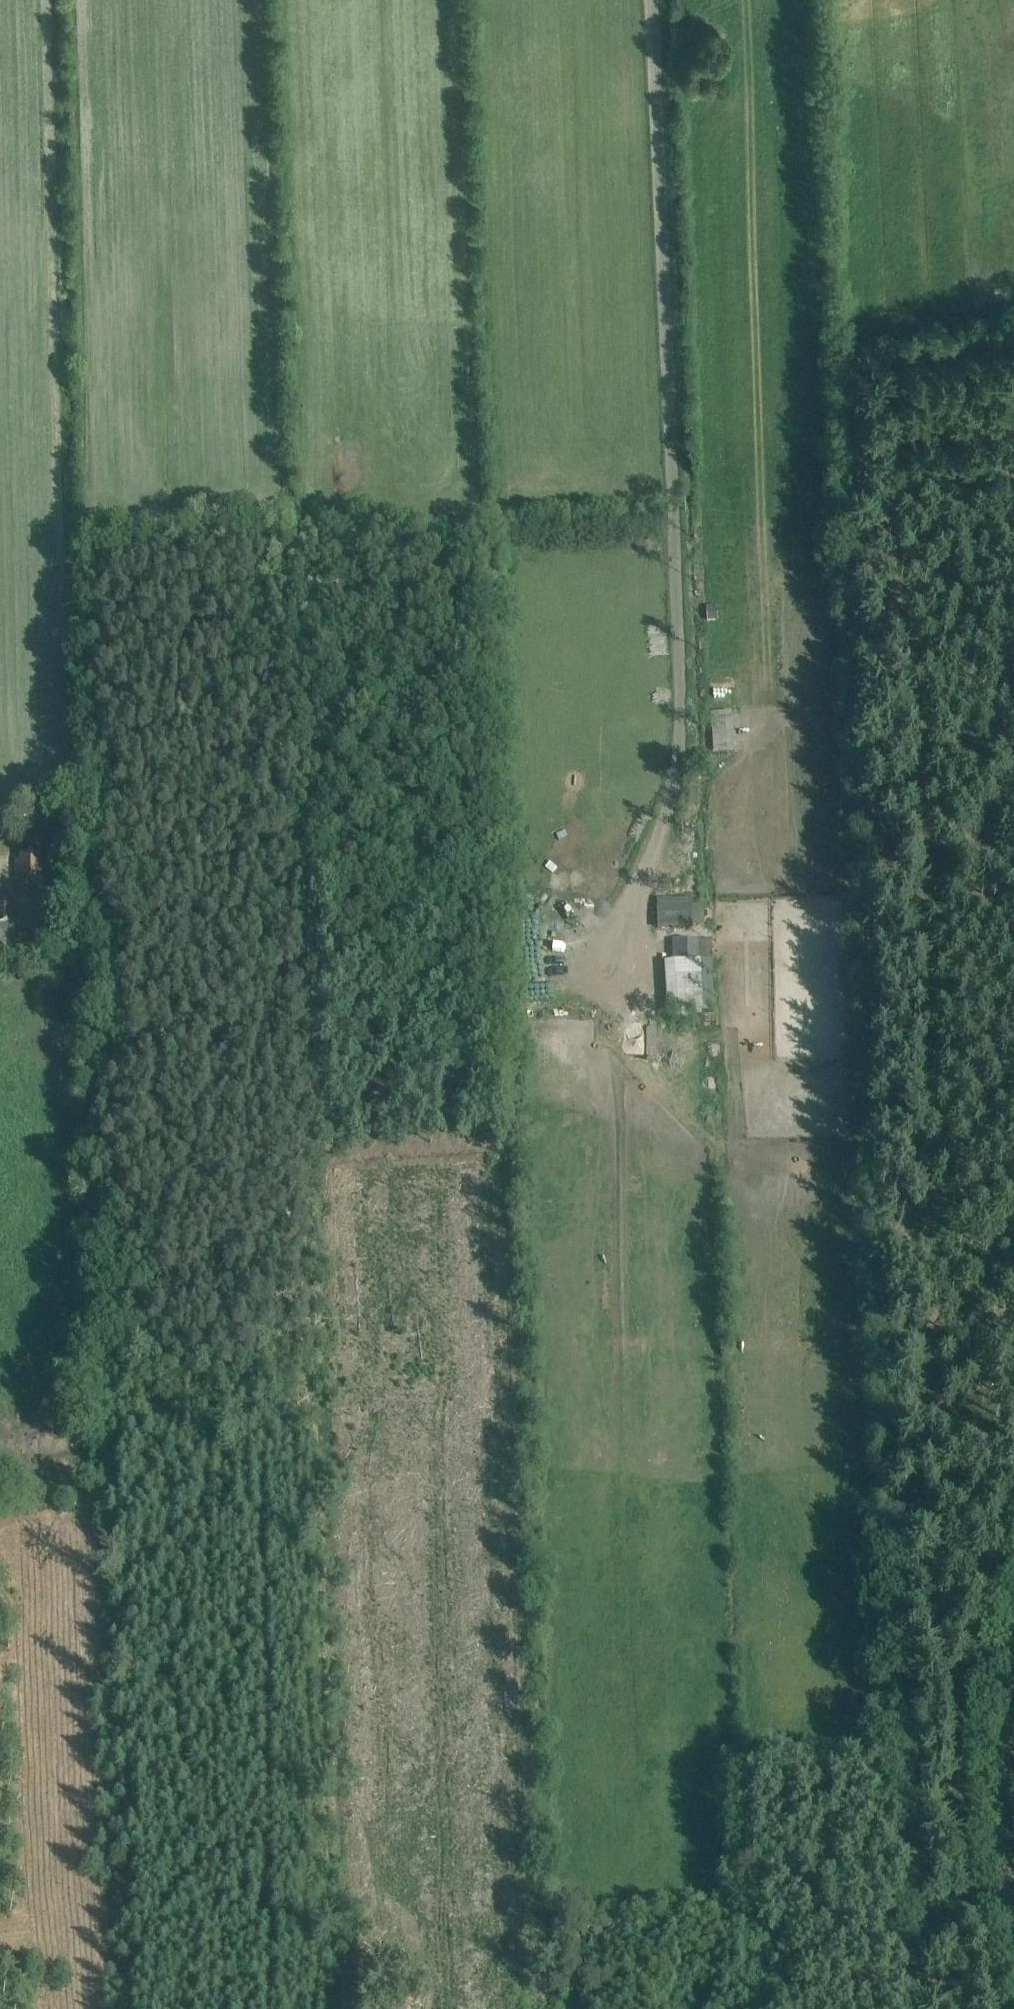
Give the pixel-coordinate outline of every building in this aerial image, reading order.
[(714,753),(734,753),(732,713),(711,714),(714,753)] [(30,904),(30,891),(39,891),(38,857),(19,857),(20,863),(14,863),(15,891),(17,891),(17,904),(30,904)] [(14,926),(14,905),(0,905),(0,926),(14,926)] [(684,928),(682,905),(658,907),(659,929),(684,928)] [(14,945),(15,945),(14,926),(0,926),(0,946),(14,945)] [(667,1017),(703,1015),(700,941),(683,941),(683,963),(664,964),(667,1017)] [(14,961),(14,945),(0,946),(0,961),(14,961)]
